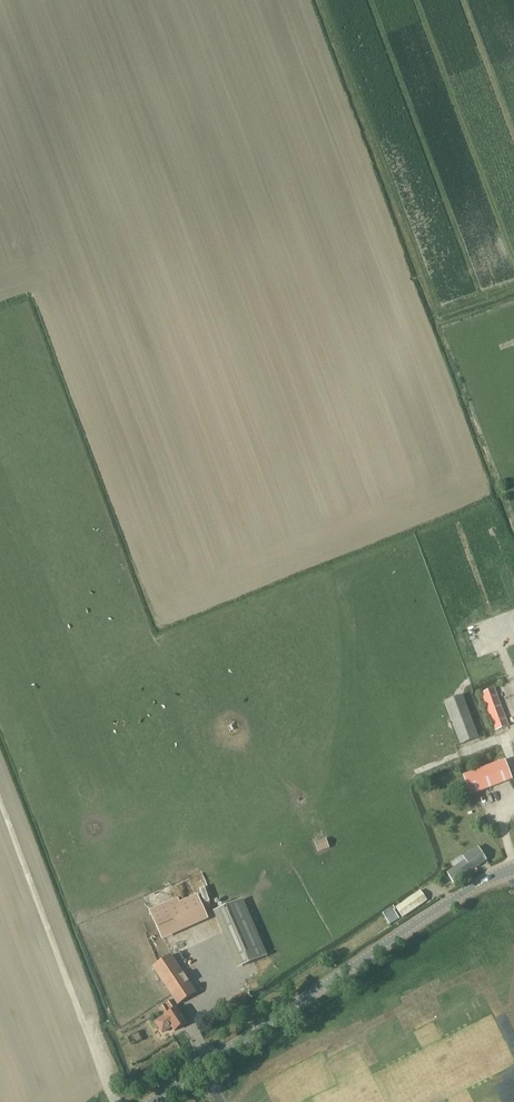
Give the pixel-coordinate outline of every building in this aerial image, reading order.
[(509,725),(495,689),(482,693),(496,730),(509,725)] [(461,744),(479,738),(463,694),(444,701),(461,744)] [(471,795),(513,779),(505,760),(464,776),(471,795)] [(326,838),(315,842),(319,852),(330,848),(326,838)] [(454,882),(487,860),(477,845),(462,855),(465,860),(447,872),(454,882)] [(403,917),(427,900),(420,890),(396,907),(403,917)] [(177,898),(149,910),(161,936),(163,940),(209,919),(198,894),(180,901),(178,898),(177,898)] [(243,966),(267,956),(243,900),(218,910),(243,966)] [(383,913),(384,916),(390,925),(400,919),(394,910),(395,909),(393,906),(383,913)] [(175,1031),(187,1023),(176,1006),(196,992),(171,955),(153,967),(174,999),(160,1009),(165,1016),(155,1022),(159,1028),(166,1030),(171,1026),(175,1031)]
